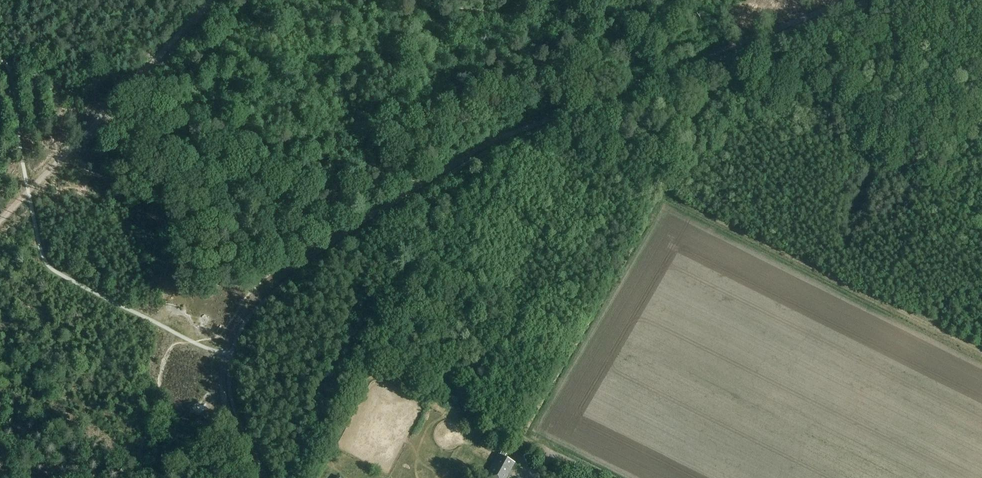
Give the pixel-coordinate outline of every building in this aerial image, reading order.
[(516,462),(499,453),(486,477),(507,477),(516,462)]
